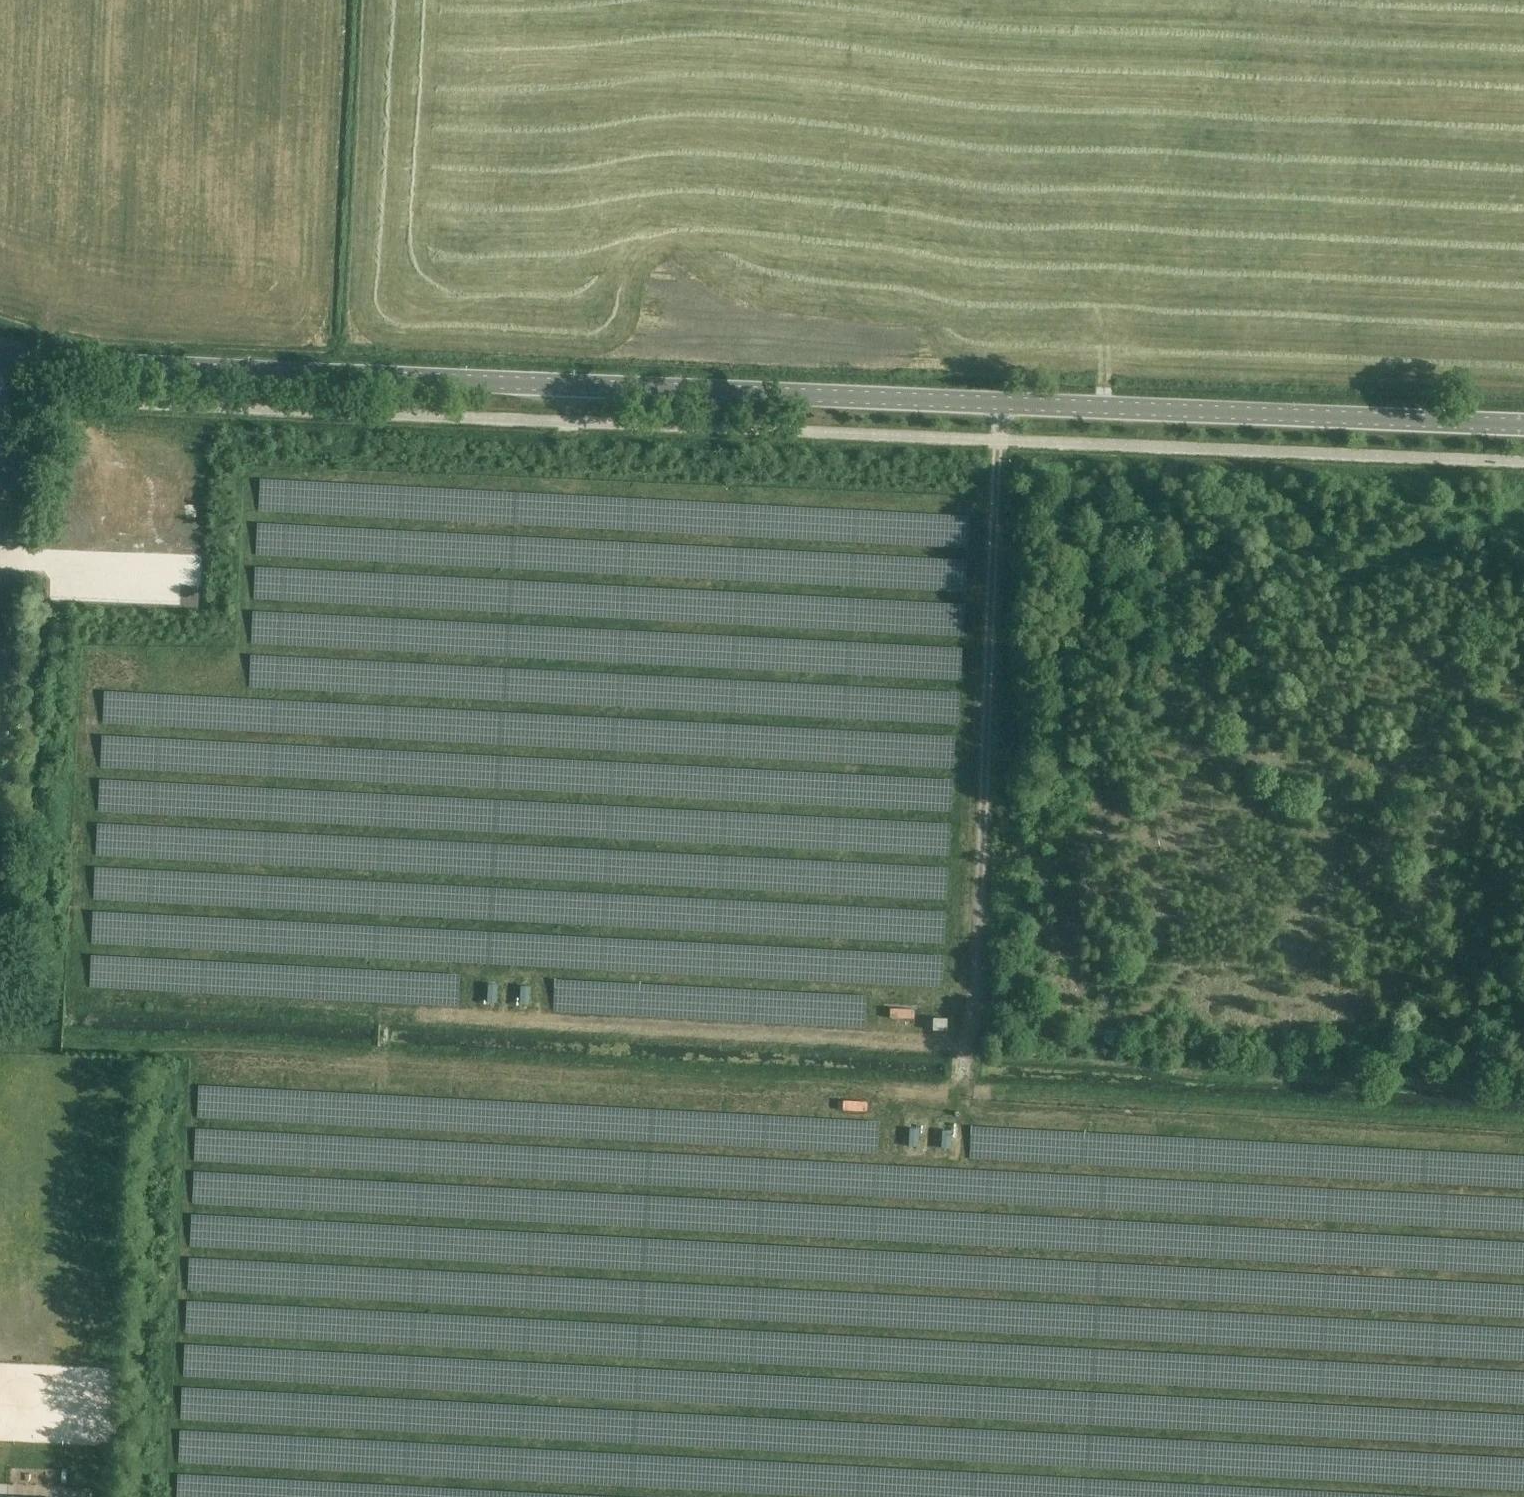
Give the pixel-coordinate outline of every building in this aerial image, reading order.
[(948,1019),(934,1019),(933,1031),(947,1031),(948,1019)]
